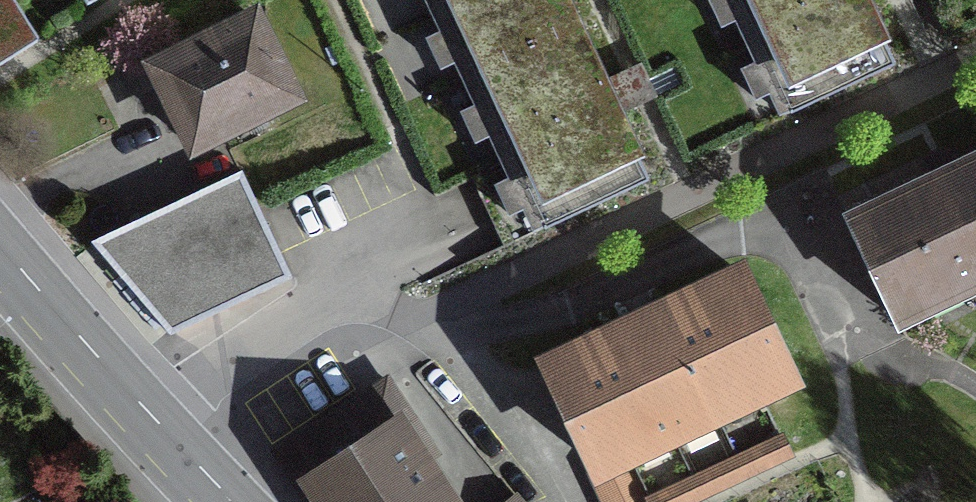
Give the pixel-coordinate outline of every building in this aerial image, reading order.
[(35,39),(11,0),(0,0),(0,60),(35,39)] [(73,24),(116,0),(60,0),(73,24)] [(454,74),(566,24),(555,0),(421,0),(454,74)] [(861,0),(715,0),(777,128),(895,71),(861,0)] [(642,193),(566,24),(454,74),(531,243),(642,193)] [(295,123),(247,26),(127,86),(175,182),(295,123)] [(847,199),(906,328),(975,296),(975,141),(847,199)] [(237,178),(99,242),(173,331),(291,276),(277,253),(256,211),(237,178)] [(748,251),(533,349),(590,476),(638,455),(806,378),(748,251)] [(294,468),(315,501),(461,501),(400,403),(294,468)] [(590,476),(601,501),(659,501),(638,455),(590,476)]
